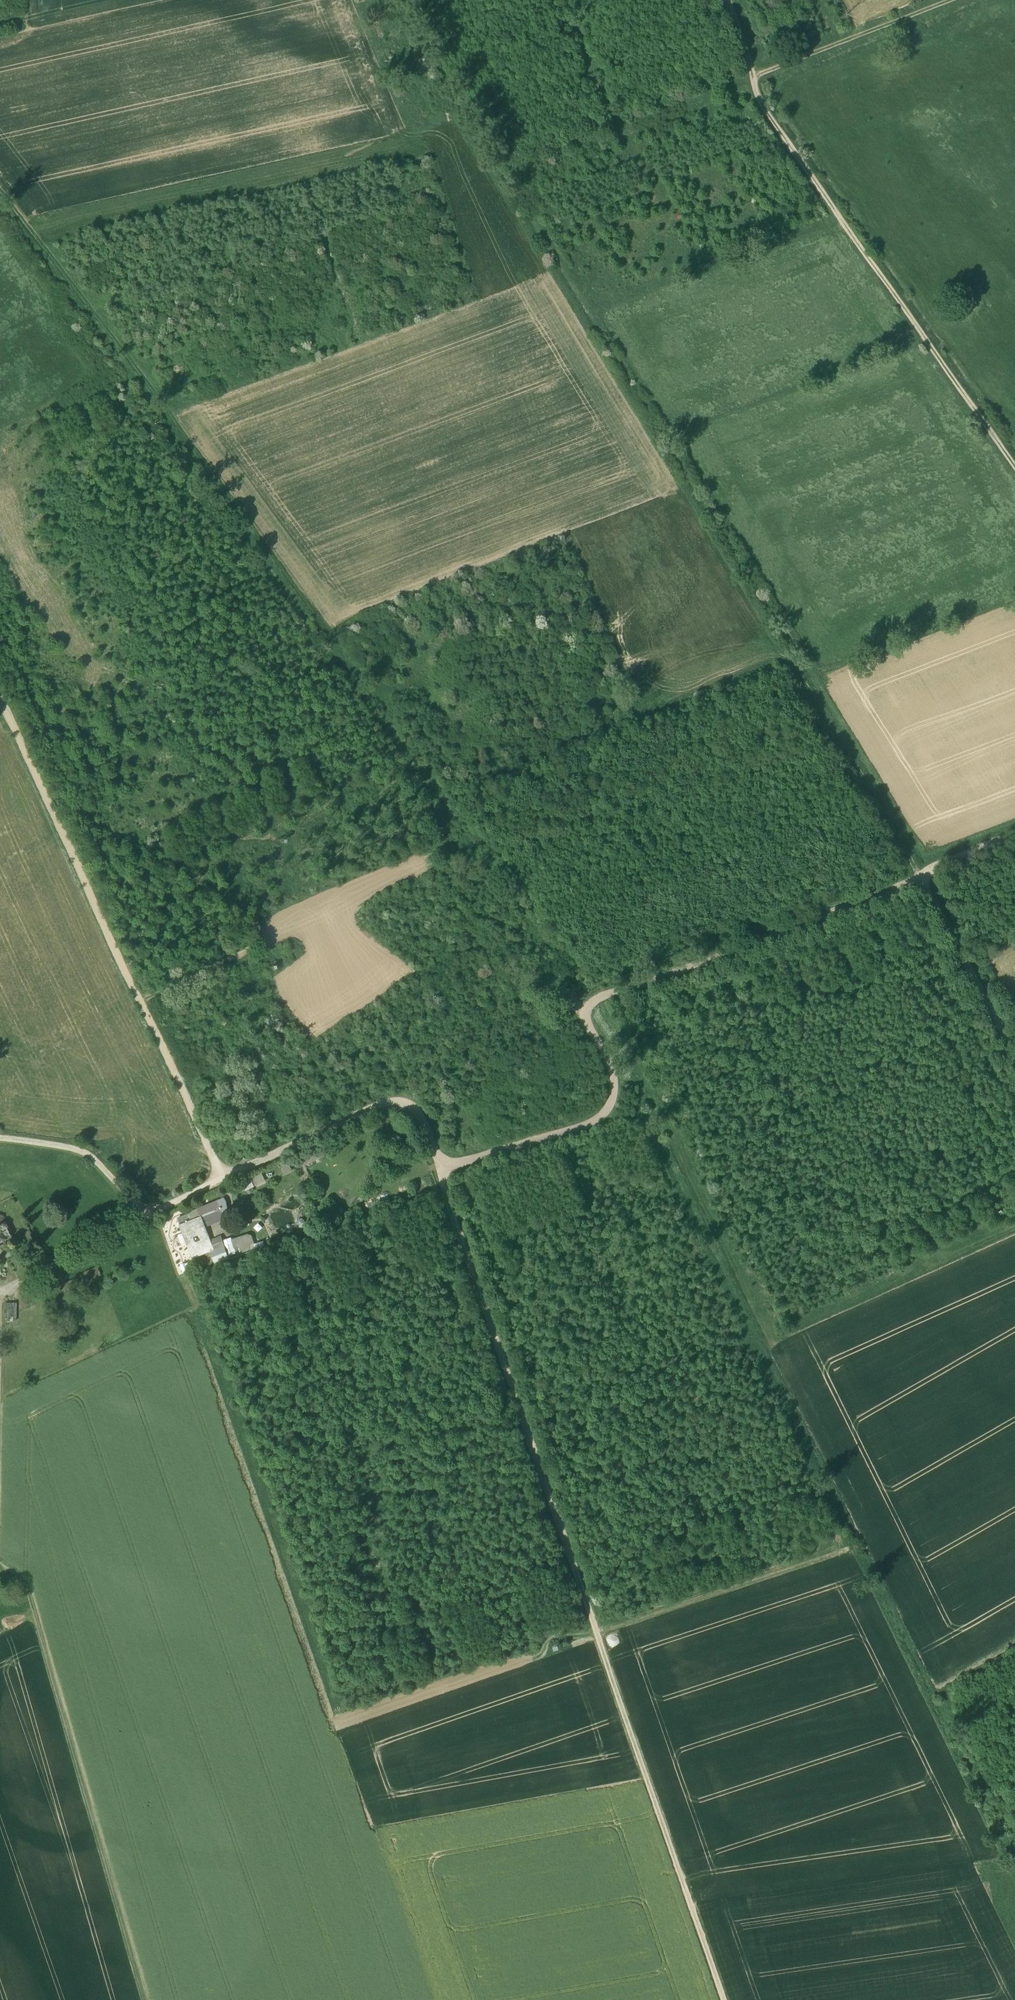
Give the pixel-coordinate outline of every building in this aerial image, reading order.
[(286,1174),(294,1170),(290,1161),(282,1165),(286,1174)] [(244,1179),(233,1184),(236,1190),(247,1185),(244,1179)] [(217,1201),(198,1209),(201,1215),(204,1224),(206,1224),(223,1217),(217,1201)] [(0,1213),(0,1242),(12,1237),(0,1213)] [(177,1218),(180,1224),(191,1220),(188,1213),(177,1218)] [(204,1224),(201,1215),(191,1220),(180,1224),(193,1259),(216,1249),(206,1224),(204,1224)] [(232,1238),(222,1241),(228,1257),(237,1254),(232,1238)] [(98,1266),(83,1272),(86,1281),(102,1274),(98,1266)] [(75,1278),(57,1285),(60,1292),(77,1284),(75,1278)] [(4,1303),(4,1321),(15,1321),(15,1303),(4,1303)]
